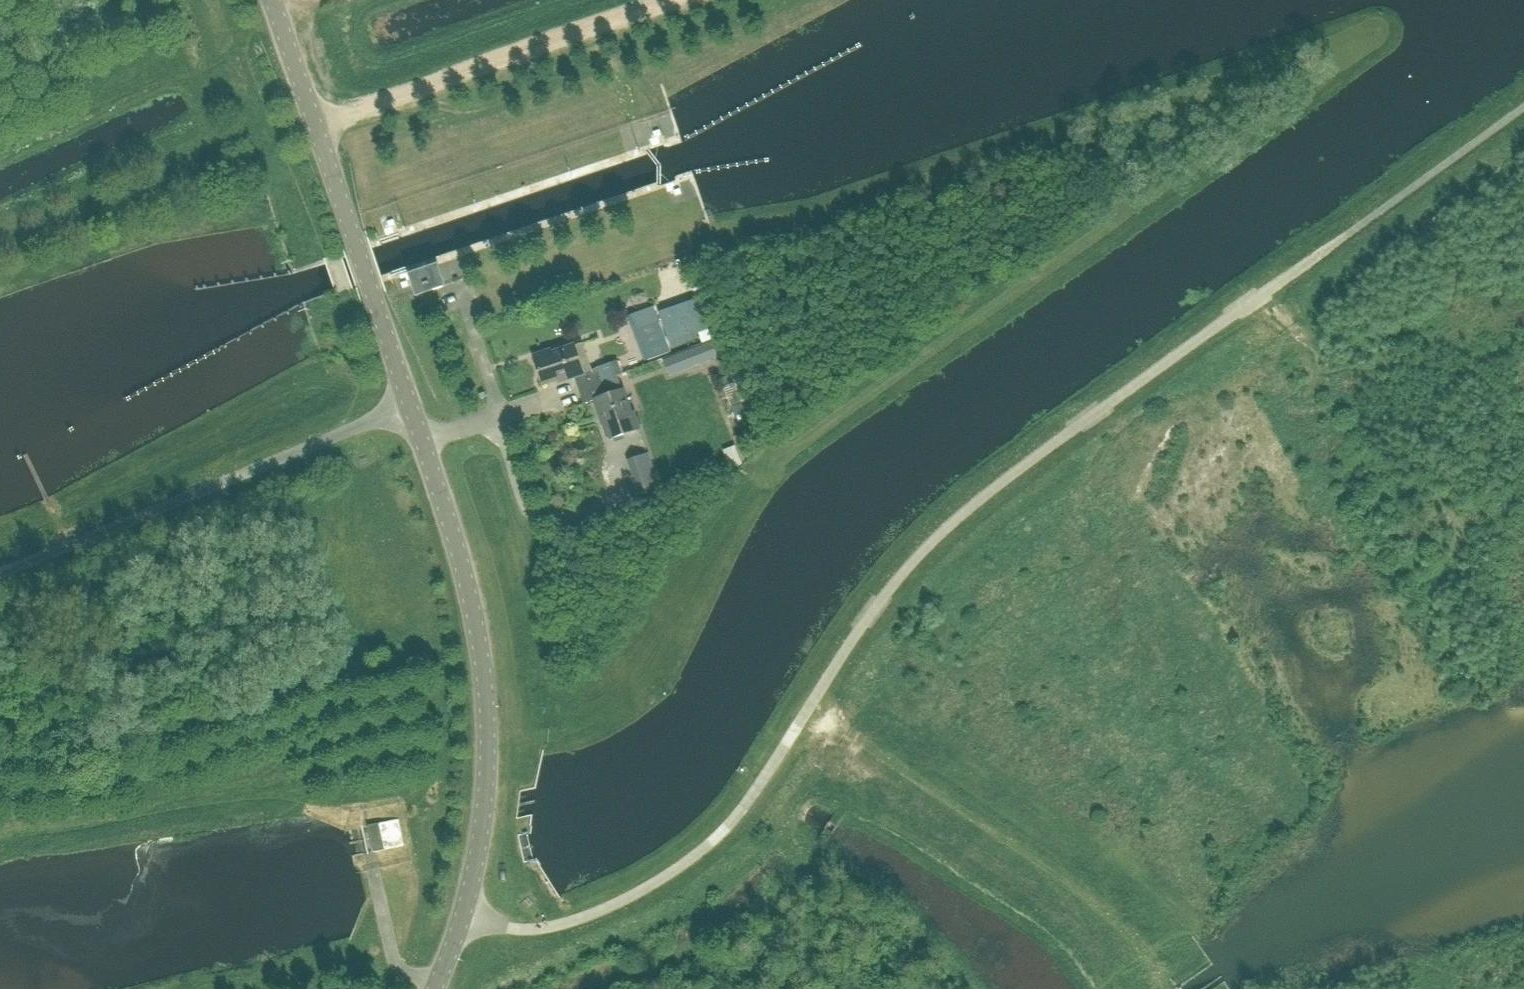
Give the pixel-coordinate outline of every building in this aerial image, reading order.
[(451,288),(461,285),(453,258),(443,261),(451,288)] [(681,264),(688,287),(696,284),(689,262),(681,264)] [(438,264),(408,274),(415,297),(445,286),(438,264)] [(693,315),(702,344),(716,339),(707,311),(693,315)] [(443,340),(451,337),(449,330),(441,333),(443,340)] [(579,391),(603,383),(598,369),(583,374),(574,347),(551,355),(550,352),(533,358),(543,386),(558,380),(559,383),(574,378),(579,391)] [(603,383),(579,391),(583,405),(595,401),(604,425),(606,424),(611,439),(639,430),(633,413),(631,414),(623,391),(622,391),(617,378),(613,380),(603,383)] [(737,438),(726,442),(733,460),(744,456),(737,438)] [(387,822),(391,848),(408,845),(404,819),(387,822)] [(374,825),(379,850),(390,848),(385,823),(374,825)]
